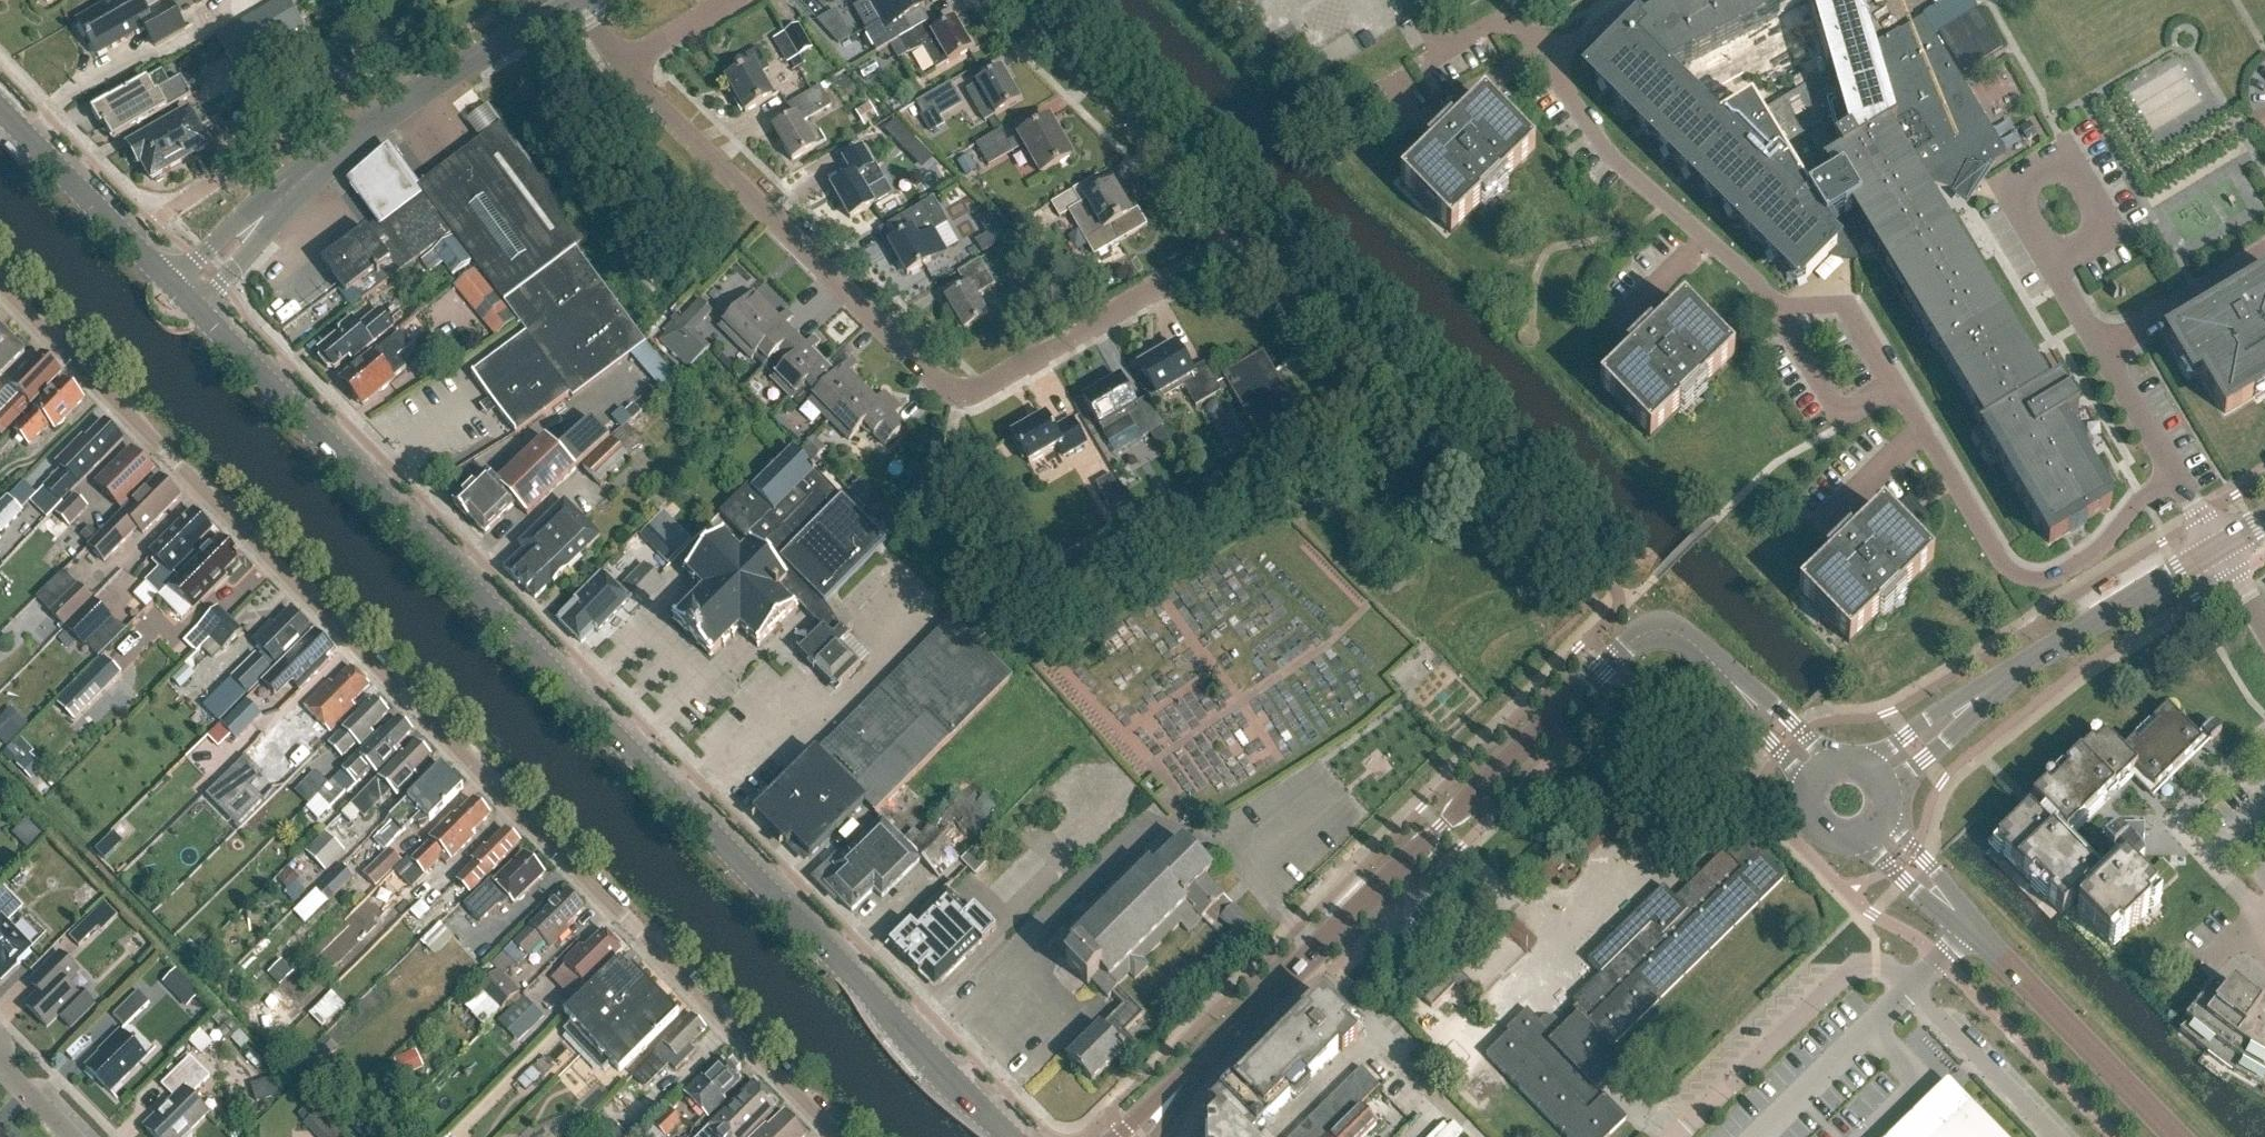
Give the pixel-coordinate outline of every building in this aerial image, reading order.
[(81,25),(91,42),(90,42),(92,45),(93,45),(100,59),(147,32),(158,50),(187,33),(172,7),(164,12),(158,0),(125,0),(81,25)] [(307,30),(288,0),(283,0),(218,39),(238,70),(307,30)] [(919,0),(870,0),(867,2),(880,24),(864,34),(877,56),(890,49),(901,43),(901,42),(927,25),(921,14),(926,11),(919,0)] [(1933,187),(1950,191),(1955,173),(2001,145),(1925,21),(1902,35),(1900,31),(1869,50),(1855,0),(1688,0),(1639,30),(1638,29),(1595,73),(1602,89),(1608,87),(1616,95),(1623,110),(1629,108),(1637,116),(1644,131),(1650,128),(1658,137),(1666,152),(1671,149),(1680,158),(1687,173),(1692,170),(1701,179),(1708,194),(1713,191),(1722,199),(1729,214),(1734,212),(1743,220),(1750,235),(1755,233),(1764,241),(1771,256),(1777,253),(1785,262),(1792,277),(1798,274),(1807,283),(1838,251),(1857,251),(1857,266),(1859,266),(1858,246),(1867,245),(1982,431),(1971,438),(1990,469),(2000,463),(2049,545),(2111,508),(2077,453),(2087,447),(2071,419),(2078,415),(2060,384),(2049,391),(1927,190),(1933,187)] [(2002,50),(1977,10),(1939,34),(1964,74),(1976,67),(2002,50)] [(838,46),(851,39),(835,11),(816,22),(838,46)] [(967,43),(963,42),(954,25),(933,36),(927,25),(901,42),(901,43),(890,49),(897,62),(909,56),(923,52),(935,73),(949,65),(970,53),(968,51),(970,47),(967,43)] [(800,59),(813,52),(800,29),(787,36),(800,59)] [(747,116),(775,100),(762,78),(771,74),(759,53),(746,61),(751,69),(728,83),(739,102),(736,103),(742,114),(745,112),(747,116)] [(969,94),(976,106),(986,124),(990,122),(994,120),(1021,104),(1003,72),(977,87),(978,88),(969,94)] [(161,94),(174,87),(166,74),(96,115),(102,126),(106,127),(108,129),(162,97),(161,94)] [(148,126),(194,98),(185,80),(174,87),(161,94),(162,97),(108,129),(115,141),(120,142),(138,132),(144,130),(148,126)] [(830,83),(820,89),(821,91),(823,94),(832,88),(830,83)] [(923,117),(936,109),(959,96),(953,86),(918,106),(923,117)] [(802,125),(831,108),(823,94),(821,91),(789,109),(795,120),(776,131),(794,164),(817,152),(802,125)] [(1754,108),(1747,96),(1720,112),(1727,124),(1754,108)] [(1451,235),(1535,154),(1484,102),(1400,184),(1451,235)] [(864,128),(878,120),(870,106),(856,114),(864,128)] [(923,117),(918,106),(906,113),(912,123),(922,117),(923,117)] [(146,169),(211,129),(202,113),(192,119),(162,136),(159,135),(152,139),(150,142),(132,153),(134,156),(132,158),(134,164),(138,169),(140,168),(142,170),(146,169)] [(884,133),(903,152),(915,140),(896,121),(884,133)] [(1043,177),(1072,160),(1050,122),(1021,138),(1043,177)] [(155,185),(211,152),(211,151),(231,139),(222,123),(211,129),(146,169),(155,185)] [(381,225),(325,267),(347,296),(354,291),(362,302),(453,235),(506,307),(578,252),(590,243),(504,128),(421,190),(424,193),(381,225)] [(987,164),(1012,150),(1002,133),(998,136),(977,148),(987,164)] [(424,193),(421,190),(387,140),(346,178),(381,225),(424,193)] [(855,178),(833,191),(852,222),(875,208),(867,194),(886,182),(868,151),(847,163),(855,178)] [(966,179),(977,172),(968,157),(957,163),(966,179)] [(1095,258),(1148,229),(1138,213),(1130,217),(1113,187),(1079,206),(1073,195),(1053,207),(1060,220),(1071,214),(1095,258)] [(935,233),(948,225),(935,202),(903,221),(911,233),(890,245),(909,277),(948,255),(935,233)] [(983,255),(1007,241),(1000,228),(975,243),(983,255)] [(454,240),(435,254),(453,278),(471,265),(454,240)] [(647,346),(578,252),(506,307),(528,334),(474,375),(519,436),(572,396),(575,400),(647,346)] [(654,288),(668,274),(646,252),(632,266),(654,288)] [(978,299),(997,287),(983,263),(961,276),(969,289),(947,301),(966,333),(990,319),(978,299)] [(454,287),(496,339),(516,322),(475,271),(454,287)] [(2168,341),(2181,363),(2191,358),(2225,416),(2253,399),(2249,392),(2264,383),(2264,283),(2168,341)] [(764,367),(795,336),(787,328),(794,321),(788,314),(781,322),(767,308),(766,307),(754,296),(755,296),(754,295),(719,330),(752,362),(756,359),(764,367)] [(693,334),(713,313),(703,305),(699,301),(680,321),(675,317),(671,322),(672,323),(662,333),(665,336),(659,343),(689,371),(709,349),(693,334)] [(1600,388),(1650,440),(1734,358),(1684,307),(1600,388)] [(354,365),(395,331),(382,315),(362,331),(355,323),(342,333),(339,340),(321,355),(323,357),(321,364),(329,373),(336,373),(337,374),(351,362),(354,365)] [(14,344),(2,331),(0,333),(0,358),(14,344)] [(392,384),(407,371),(398,360),(412,348),(400,335),(372,358),(371,358),(347,378),(342,382),(351,392),(352,394),(352,397),(358,404),(361,405),(363,407),(378,395),(384,394),(389,390),(392,384)] [(804,392),(827,367),(814,354),(821,347),(814,341),(807,348),(795,336),(764,367),(776,379),(774,382),(794,402),(804,392)] [(27,357),(14,344),(0,358),(0,384),(27,357)] [(1197,410),(1222,396),(1206,367),(1193,375),(1178,349),(1141,370),(1158,399),(1182,385),(1197,410)] [(62,378),(43,358),(14,388),(22,396),(0,418),(0,436),(1,438),(62,378)] [(1275,468),(1310,448),(1286,405),(1291,402),(1283,387),(1277,391),(1258,358),(1223,378),(1275,468)] [(829,423),(863,388),(851,377),(859,369),(852,363),(837,378),(827,367),(804,392),(814,401),(811,405),(829,423)] [(1145,442),(1165,430),(1148,402),(1137,408),(1122,381),(1085,403),(1111,447),(1138,431),(1145,442)] [(67,422),(85,404),(82,401),(81,396),(74,393),(66,385),(37,413),(37,414),(17,434),(30,449),(52,428),(57,432),(59,430),(65,428),(67,422)] [(907,428),(897,418),(903,412),(886,396),(879,404),(863,388),(829,423),(850,444),(864,429),(886,450),(907,428)] [(1064,461),(1088,447),(1073,422),(1055,432),(1047,419),(1014,438),(1030,466),(1058,450),(1064,461)] [(79,485),(80,486),(124,441),(105,423),(86,441),(83,438),(57,465),(63,471),(45,488),(61,504),(63,502),(79,485)] [(529,519),(610,442),(592,424),(560,455),(548,442),(500,487),(489,475),(455,507),(470,524),(472,523),(486,538),(518,508),(529,519)] [(825,453),(813,441),(804,450),(816,462),(825,453)] [(601,490),(630,463),(612,444),(583,471),(601,490)] [(883,542),(869,528),(794,454),(755,493),(751,489),(722,517),(753,548),(743,557),(736,550),(738,548),(736,546),(734,548),(726,540),(725,537),(724,537),(724,541),(690,575),(685,575),(685,578),(690,578),(697,585),(695,587),(697,588),(699,586),(706,594),(698,602),(696,600),(694,601),(697,604),(690,611),(687,609),(685,611),(687,613),(679,622),(678,622),(675,624),(678,627),(679,626),(687,635),(686,636),(688,638),(687,639),(699,650),(700,650),(702,651),(703,650),(711,659),(711,660),(713,662),(716,660),(715,659),(724,650),(727,652),(728,650),(726,648),(733,641),(736,643),(737,641),(735,639),(743,631),(750,639),(748,641),(750,643),(752,641),(761,651),(761,654),(764,654),(765,651),(799,615),(801,616),(801,612),(798,612),(800,610),(812,622),(827,608),(824,602),(883,542)] [(132,495),(155,474),(139,458),(136,461),(131,456),(98,487),(123,513),(137,500),(132,495)] [(1126,503),(1111,476),(1095,485),(1111,512),(1126,503)] [(876,520),(888,508),(860,480),(848,492),(876,520)] [(144,538),(182,503),(160,481),(91,550),(104,564),(138,533),(144,538)] [(71,529),(90,510),(78,498),(58,517),(71,529)] [(1912,533),(1929,517),(1910,498),(1894,513),(1912,533)] [(26,515),(12,501),(0,513),(0,531),(5,535),(26,515)] [(538,602),(600,541),(565,506),(521,550),(526,555),(507,574),(522,590),(524,588),(538,602)] [(1849,645),(1933,563),(1883,512),(1799,593),(1849,645)] [(175,577),(201,551),(198,549),(212,534),(194,516),(159,551),(152,558),(167,573),(153,588),(164,599),(173,590),(180,583),(174,578),(175,577)] [(657,555),(671,540),(654,523),(640,537),(657,555)] [(213,589),(216,591),(230,577),(228,575),(238,564),(239,565),(241,563),(237,558),(235,552),(230,551),(221,542),(193,570),(195,572),(191,577),(188,574),(180,583),(173,590),(195,612),(211,595),(209,593),(213,589)] [(647,608),(665,590),(647,571),(628,589),(647,608)] [(599,636),(631,605),(605,579),(577,607),(579,608),(562,625),(584,647),(597,634),(599,636)] [(96,604),(78,586),(50,614),(68,632),(96,604)] [(112,620),(96,604),(68,632),(84,648),(112,620)] [(827,608),(812,622),(824,635),(802,658),(801,656),(800,657),(837,694),(862,669),(843,650),(851,642),(843,633),(827,608)] [(213,641),(231,622),(230,621),(219,610),(186,642),(198,655),(213,641)] [(250,693),(312,633),(292,612),(277,627),(274,624),(256,642),(267,654),(260,660),(259,659),(237,680),(250,693)] [(224,653),(244,635),(231,622),(213,641),(224,653)] [(877,816),(952,743),(1013,683),(954,623),(820,755),(818,754),(756,815),(789,848),(795,843),(811,859),(866,805),(877,816)] [(334,654),(317,637),(265,688),(275,697),(290,682),(300,693),(329,665),(326,662),(334,654)] [(106,657),(58,705),(75,721),(122,673),(106,657)] [(180,690),(195,676),(187,667),(172,682),(180,690)] [(353,705),(371,688),(352,669),(335,686),(331,682),(306,707),(331,732),(356,707),(353,705)] [(372,733),(389,716),(388,709),(382,703),(375,701),(330,746),(343,759),(358,744),(361,749),(374,736),(372,733)] [(237,742),(263,717),(248,702),(223,727),(232,736),(237,742)] [(2093,743),(2032,801),(2066,837),(2069,834),(2076,827),(2130,775),(2149,795),(2172,773),(2182,783),(2194,770),(2184,760),(2202,743),(2168,708),(2153,722),(2157,726),(2139,743),(2135,740),(2122,752),(2107,736),(2096,746),(2093,743)] [(319,738),(296,716),(282,730),(304,752),(319,738)] [(396,752),(414,733),(400,719),(385,733),(384,732),(344,772),(356,783),(357,785),(373,770),(378,775),(398,754),(396,752)] [(2221,733),(2212,724),(2202,734),(2206,739),(2210,743),(2221,733)] [(16,736),(6,726),(0,732),(0,748),(2,750),(16,736)] [(223,727),(222,726),(208,739),(218,749),(232,736),(223,727)] [(253,750),(275,772),(296,752),(274,729),(253,750)] [(416,775),(432,758),(431,753),(425,746),(418,745),(406,756),(405,755),(353,806),(362,815),(366,819),(393,793),(399,798),(419,778),(416,775)] [(32,753),(20,765),(32,777),(44,766),(32,753)] [(431,823),(464,790),(442,768),(391,819),(393,822),(374,841),(385,852),(423,815),(431,823)] [(225,782),(234,793),(249,780),(240,770),(225,782)] [(304,784),(317,796),(328,785),(315,772),(304,784)] [(356,783),(344,772),(321,794),(333,805),(356,783)] [(963,843),(985,822),(964,800),(931,832),(923,840),(916,833),(904,844),(883,823),(835,871),(839,874),(826,887),(853,915),(876,893),(884,901),(922,864),(940,881),(971,851),(963,843)] [(473,836),(491,818),(488,815),(487,810),(483,807),(479,806),(475,802),(458,820),(454,817),(431,840),(433,842),(412,863),(425,876),(446,856),(453,862),(476,839),(473,836)] [(362,815),(353,806),(344,816),(352,824),(362,815)] [(2074,903),(2097,881),(2028,811),(2003,835),(1993,845),(2030,882),(2034,879),(2051,896),(2048,900),(2062,915),(2074,903)] [(224,836),(237,822),(227,812),(213,827),(224,836)] [(143,827),(131,839),(142,850),(154,838),(143,827)] [(2091,894),(2091,900),(2077,914),(2108,946),(2117,936),(2121,940),(2149,913),(2145,909),(2155,900),(2134,879),(2143,870),(2136,864),(2137,834),(2150,834),(2150,833),(2082,832),(2076,827),(2069,834),(2116,834),(2116,843),(2105,852),(2122,869),(2109,882),(2103,881),(2091,894)] [(473,892),(520,845),(506,831),(489,849),(485,848),(472,861),(476,864),(460,880),(473,892)] [(326,873),(345,853),(326,833),(306,853),(326,873)] [(1628,1121),(1598,1091),(1626,1064),(1612,1050),(1782,883),(1739,839),(1673,903),(1661,891),(1588,962),(1600,975),(1573,1002),(1577,1006),(1558,1024),(1554,1020),(1545,1020),(1541,1024),(1527,1010),(1505,1032),(1509,1035),(1486,1057),(1566,1136),(1612,1136),(1628,1121)] [(1189,935),(1225,900),(1206,881),(1213,873),(1184,843),(1176,851),(1165,840),(1092,911),(1087,906),(1073,919),(1078,924),(1066,936),(1064,934),(1054,944),(1070,959),(1065,964),(1090,990),(1094,985),(1109,1001),(1113,997),(1124,1009),(1104,1028),(1103,1027),(1069,1060),(1093,1085),(1126,1053),(1131,1058),(1140,1049),(1126,1035),(1145,1017),(1118,989),(1131,977),(1136,982),(1150,969),(1144,964),(1182,927),(1189,935)] [(981,845),(966,860),(980,873),(995,858),(981,845)] [(390,851),(364,876),(377,889),(402,863),(390,851)] [(527,894),(545,875),(543,873),(543,869),(539,865),(535,865),(525,854),(496,883),(493,880),(465,907),(482,924),(499,908),(505,907),(511,901),(515,905),(518,902),(522,902),(526,898),(527,894)] [(329,903),(354,878),(342,866),(317,891),(329,903)] [(309,888),(300,880),(290,869),(278,881),(288,892),(284,896),(292,904),(309,888)] [(18,891),(27,882),(18,873),(9,882),(18,891)] [(433,892),(419,879),(402,896),(402,895),(379,918),(390,930),(413,907),(415,909),(433,892)] [(0,894),(0,981),(1,982),(17,967),(15,965),(31,948),(7,923),(22,908),(4,890),(0,894)] [(936,993),(998,932),(976,909),(972,914),(948,890),(891,947),(936,993)] [(566,929),(584,912),(567,894),(515,944),(526,955),(542,940),(551,950),(569,932),(566,929)] [(1250,950),(1262,938),(1234,910),(1222,922),(1250,950)] [(99,926),(90,917),(74,932),(83,941),(99,926)] [(446,930),(427,948),(435,956),(454,938),(446,930)] [(587,986),(623,952),(605,933),(586,950),(583,947),(565,964),(587,986)] [(78,997),(67,986),(79,974),(61,955),(37,978),(47,988),(26,1008),(47,1029),(60,1017),(72,1029),(95,1005),(83,992),(78,997)] [(280,988),(294,974),(282,961),(268,975),(280,988)] [(622,1073),(680,1016),(634,969),(631,972),(622,963),(567,1016),(592,1042),(591,1042),(622,1073)] [(287,999),(308,979),(300,970),(279,990),(287,999)] [(163,984),(175,997),(189,984),(177,971),(163,984)] [(490,1000),(473,1017),(484,1028),(501,1011),(501,1012),(520,994),(499,972),(480,991),(490,1000)] [(1459,973),(1451,981),(1456,987),(1465,996),(1473,988),(1459,973)] [(1448,979),(1423,1003),(1431,1011),(1456,987),(1451,981),(1448,979)] [(2180,1032),(2189,1040),(2207,1054),(2222,1065),(2238,1076),(2254,1085),(2264,1091),(2264,1009),(2263,1008),(2257,1004),(2252,1000),(2246,995),(2239,989),(2233,984),(2222,998),(2205,984),(2180,1016),(2190,1024),(2180,1032)] [(150,1004),(139,992),(113,1017),(125,1029),(150,1004)] [(344,1008),(331,995),(310,1016),(322,1029),(344,1008)] [(513,1032),(535,1010),(523,998),(501,1020),(513,1032)] [(1341,1054),(1344,1057),(1362,1039),(1324,1000),(1306,1017),(1303,1015),(1209,1108),(1212,1112),(1212,1136),(1257,1136),(1341,1054)] [(261,1023),(270,1022),(269,1013),(259,1014),(261,1023)] [(690,1047),(706,1030),(693,1016),(686,1023),(634,1075),(647,1088),(670,1065),(677,1072),(696,1053),(690,1047)] [(228,1043),(239,1032),(229,1022),(218,1033),(228,1043)] [(107,1046),(108,1047),(86,1069),(111,1094),(147,1058),(121,1032),(107,1046)] [(405,1075),(428,1066),(421,1048),(398,1057),(405,1075)] [(145,1128),(153,1136),(193,1136),(193,1133),(191,1132),(209,1115),(192,1097),(210,1079),(191,1058),(162,1086),(174,1099),(145,1128)] [(725,1099),(742,1082),(724,1064),(705,1081),(703,1079),(687,1094),(711,1118),(727,1102),(725,1099)] [(526,1092),(540,1078),(532,1069),(518,1084),(526,1092)] [(1380,1089),(1362,1071),(1295,1136),(1331,1136),(1380,1089)] [(779,1109),(756,1085),(702,1136),(751,1136),(779,1109)] [(314,1116),(307,1109),(298,1118),(305,1125),(314,1116)] [(1377,1127),(1360,1110),(1332,1136),(1367,1136),(1377,1127)] [(684,1124),(672,1111),(654,1127),(664,1136),(670,1136),(684,1124)] [(1955,1114),(1934,1134),(1914,1115),(1892,1136),(1978,1136),(1955,1114)] [(785,1115),(768,1130),(767,1129),(759,1136),(807,1136),(785,1115)] [(611,1123),(596,1136),(625,1136),(611,1123)] [(1444,1127),(1433,1136),(1454,1136),(1444,1127)]
